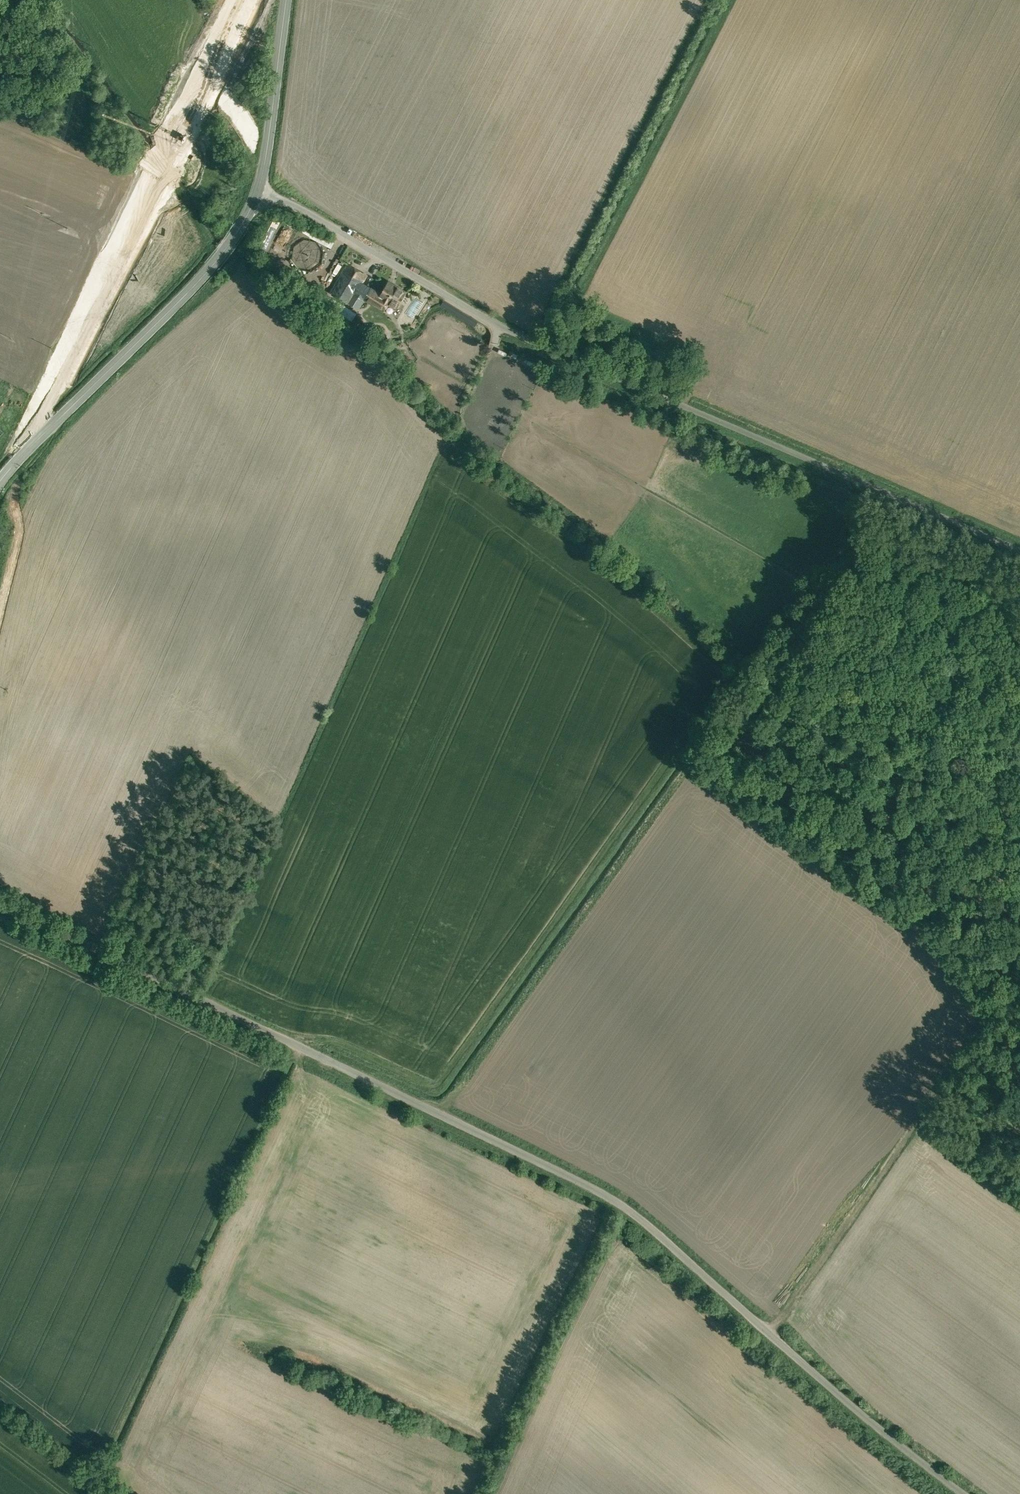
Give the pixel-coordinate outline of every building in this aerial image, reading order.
[(366,275),(348,264),(331,292),(349,302),(351,298),(361,304),(365,297),(370,290),(360,284),(366,275)] [(405,293),(388,282),(380,296),(380,297),(388,302),(397,307),(405,293)] [(320,290),(315,298),(351,320),(356,312),(320,290)] [(380,296),(370,290),(365,297),(384,308),(388,302),(380,297),(380,296)]
